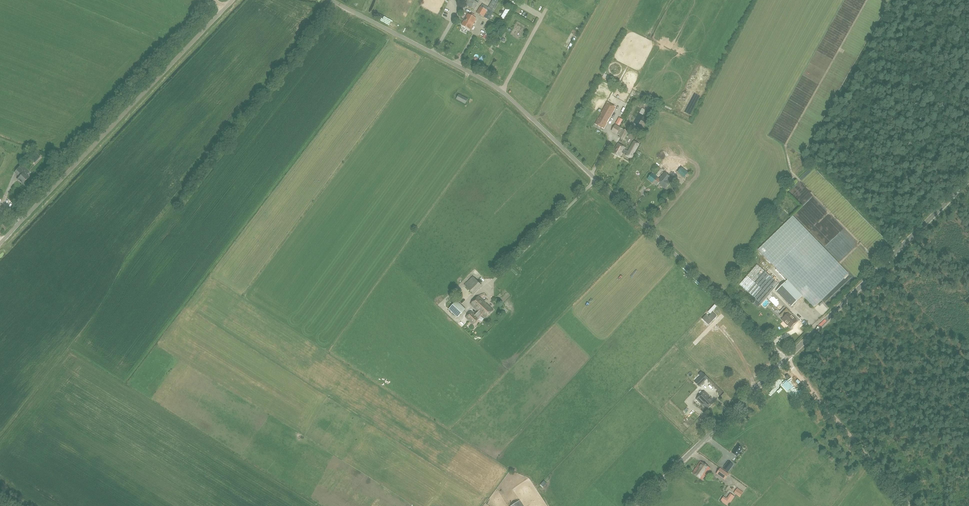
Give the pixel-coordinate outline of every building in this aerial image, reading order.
[(465,5),(474,10),(478,3),(480,0),(468,0),(465,5)] [(476,12),(489,20),(498,4),(500,1),(499,0),(493,0),(492,0),(488,7),(482,4),(481,7),(480,6),(476,12)] [(470,29),(476,18),(468,14),(462,25),(470,29)] [(488,21),(484,29),(489,31),(493,24),(488,21)] [(465,104),(468,99),(459,94),(456,99),(465,104)] [(604,129),(607,123),(606,123),(609,118),(610,118),(616,107),(607,102),(601,113),(602,113),(599,119),(598,118),(595,124),(598,126),(601,127),(604,129)] [(624,140),(628,132),(623,129),(618,137),(624,140)] [(631,158),(639,144),(634,141),(628,151),(624,149),(625,147),(618,143),(612,153),(620,157),(622,153),(624,154),(624,153),(627,154),(626,155),(631,158)] [(690,171),(671,155),(664,165),(682,180),(690,171)] [(702,162),(699,167),(705,171),(709,165),(702,162)] [(23,184),(29,177),(27,175),(30,172),(25,167),(21,165),(14,172),(20,177),(18,179),(23,184)] [(667,183),(671,177),(664,172),(659,179),(651,173),(647,179),(657,186),(658,184),(665,189),(668,184),(667,183)] [(885,247),(829,186),(817,196),(874,258),(885,247)] [(814,307),(848,274),(793,216),(758,250),(788,280),(776,291),(791,307),(802,296),(814,307)] [(760,304),(778,284),(757,264),(739,285),(760,304)] [(474,295),(482,286),(473,276),(464,285),(474,295)] [(478,318),(482,314),(486,318),(493,310),(478,296),(471,304),(479,311),(475,315),(471,311),(466,317),(473,324),(478,318)] [(457,317),(466,309),(457,300),(449,309),(457,317)] [(764,307),(768,311),(774,306),(769,301),(764,307)] [(790,328),(797,321),(788,313),(782,319),(790,328)] [(711,345),(720,336),(714,330),(706,339),(711,345)] [(692,332),(684,341),(689,346),(698,337),(692,332)] [(694,351),(690,355),(692,357),(699,364),(701,366),(706,362),(703,360),(696,353),(694,351)] [(708,378),(704,374),(701,377),(695,382),(699,387),(708,378)] [(729,386),(726,388),(731,393),(736,388),(734,386),(735,385),(734,383),(730,387),(729,386)] [(681,392),(688,398),(694,391),(687,385),(681,392)] [(713,386),(709,387),(711,394),(719,392),(718,388),(714,389),(713,386)] [(707,410),(715,402),(704,391),(696,399),(707,410)] [(679,406),(684,411),(688,407),(684,402),(679,406)] [(743,449),(737,445),(731,452),(737,457),(741,451),(743,449)] [(702,479),(710,468),(701,462),(693,473),(702,479)] [(728,472),(733,465),(728,462),(723,468),(725,470),(728,472)] [(722,477),(725,472),(720,468),(717,473),(722,477)] [(740,497),(743,493),(738,488),(734,493),(740,497)] [(735,497),(730,493),(727,498),(724,496),(720,501),(728,505),(735,497)]
